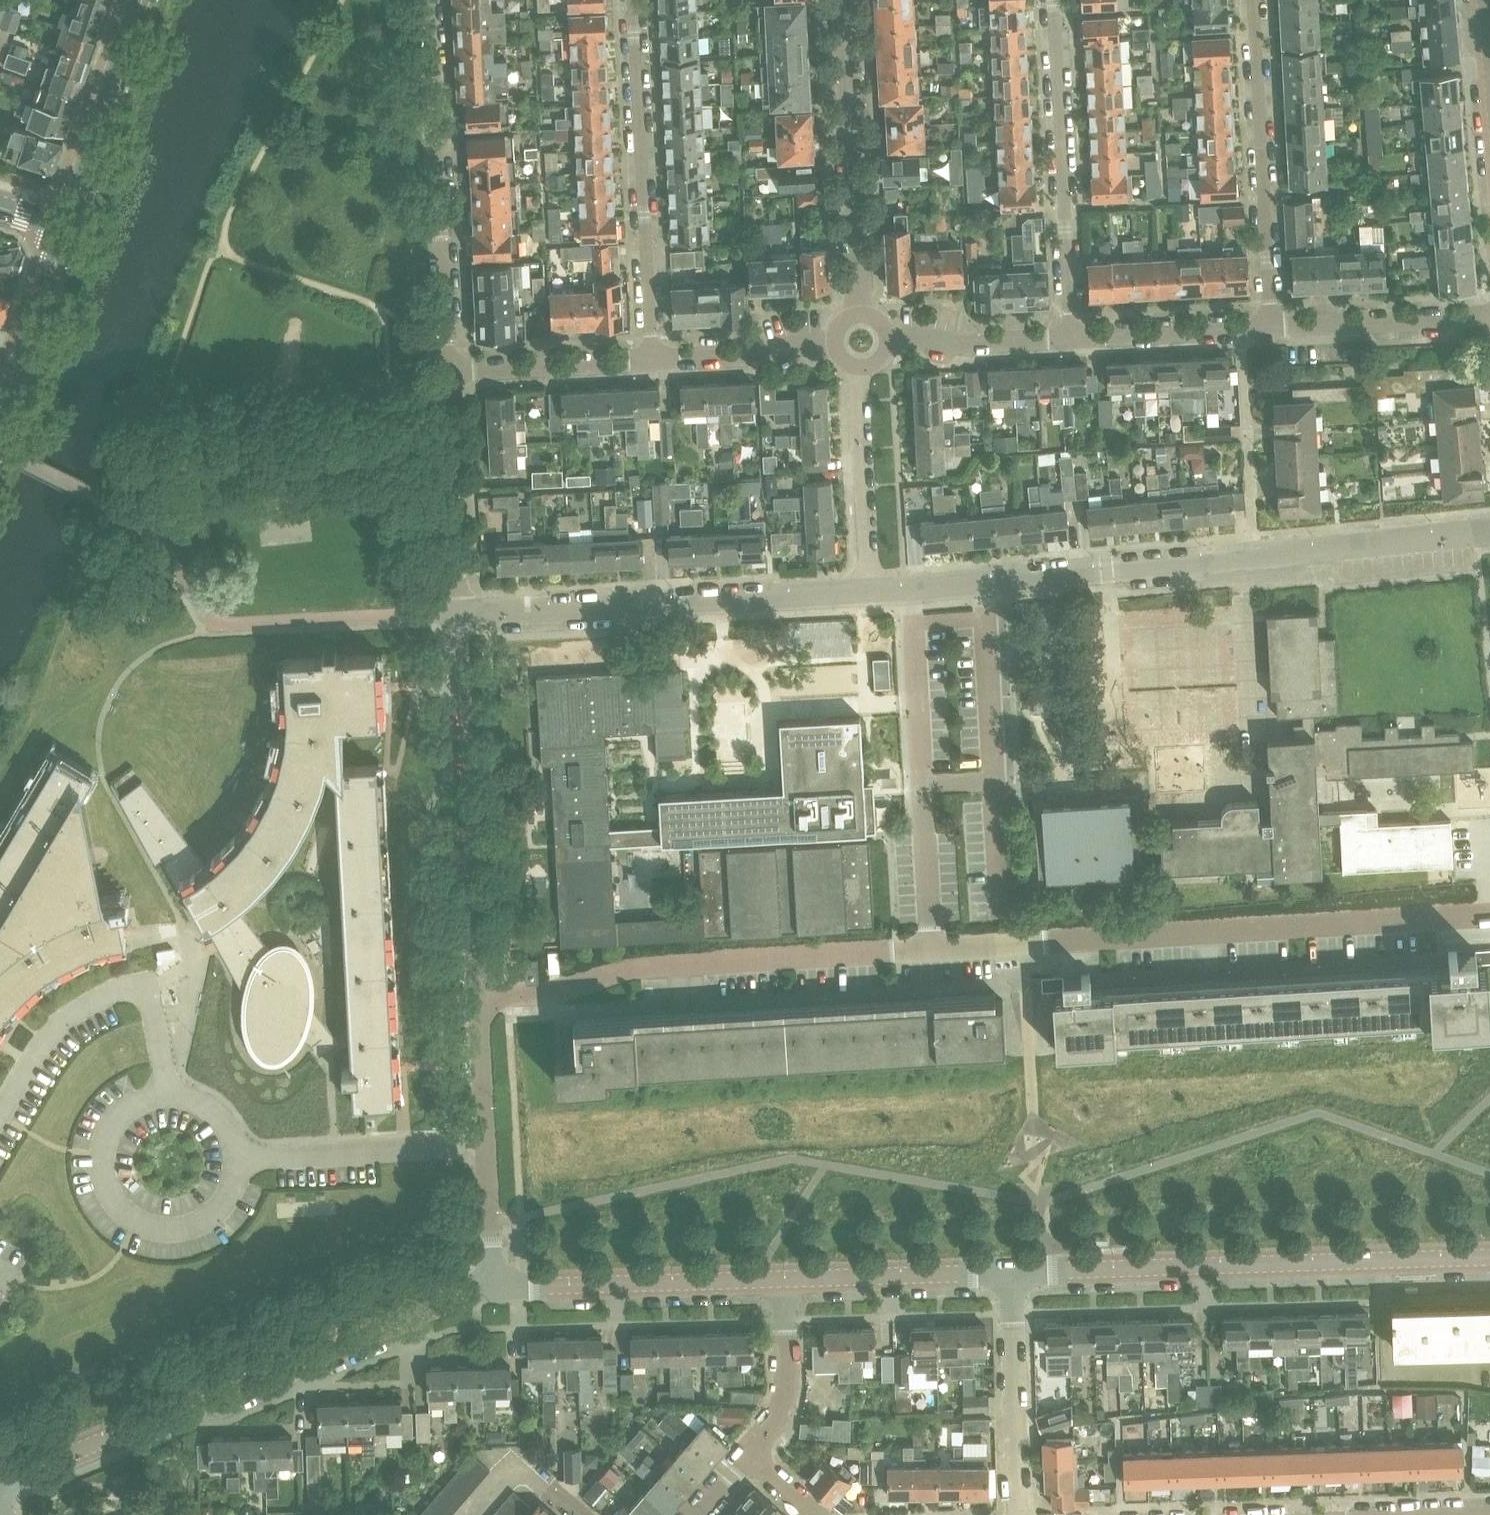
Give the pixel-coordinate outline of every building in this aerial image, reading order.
[(76,8),(105,18),(111,0),(79,0),(76,8)] [(456,17),(457,22),(507,20),(506,0),(455,0),(456,17)] [(550,0),(538,0),(539,10),(551,9),(550,0)] [(661,11),(696,9),(696,0),(660,0),(661,11)] [(912,0),(876,2),(877,25),(914,24),(912,0)] [(1281,22),(1317,20),(1316,0),(1280,0),(1281,22)] [(1391,15),(1454,11),(1453,0),(1420,0),(1420,2),(1408,4),(1390,6),(1391,15)] [(760,4),(761,29),(805,27),(803,2),(778,3),(760,4)] [(1024,2),(990,4),(991,26),(1025,25),(1024,2)] [(1227,4),(1194,6),(1195,29),(1229,27),(1227,4)] [(1159,17),(1175,16),(1175,6),(1159,7),(1159,17)] [(7,7),(0,26),(16,31),(23,12),(7,7)] [(70,7),(64,25),(99,37),(105,18),(76,8),(70,7)] [(529,8),(517,9),(518,18),(520,18),(520,19),(530,19),(529,8)] [(696,9),(661,11),(662,33),(698,32),(696,9)] [(1454,11),(1391,15),(1391,17),(1409,15),(1421,14),(1423,36),(1456,34),(1454,11)] [(570,14),(572,38),(606,36),(608,35),(606,12),(570,14)] [(936,13),(936,23),(951,22),(950,13),(936,13)] [(1083,40),(1085,40),(1119,38),(1118,15),(1082,17),(1083,40)] [(530,19),(520,19),(521,27),(530,27),(530,19)] [(507,20),(457,22),(458,47),(508,45),(507,20)] [(719,21),(720,30),(729,30),(729,20),(719,21)] [(1317,20),(1281,22),(1283,44),(1318,42),(1317,20)] [(747,21),(738,22),(739,31),(747,30),(747,21)] [(951,22),(936,23),(936,33),(951,32),(951,22)] [(879,47),(879,50),(915,48),(914,24),(877,25),(878,36),(875,38),(876,45),(879,47)] [(64,25),(57,44),(92,56),(99,37),(64,25)] [(1025,25),(991,26),(992,49),(1026,48),(1025,25)] [(539,28),(539,38),(540,38),(540,40),(555,39),(554,27),(539,28)] [(805,27),(761,29),(763,55),(806,52),(805,27)] [(1133,28),(1133,37),(1150,36),(1150,27),(1133,28)] [(1391,29),(1392,38),(1412,37),(1411,27),(1391,29)] [(747,30),(739,31),(739,40),(748,40),(747,30)] [(698,32),(662,33),(663,40),(663,56),(699,54),(698,32)] [(1350,32),(1335,32),(1336,42),(1350,42),(1350,32)] [(1456,34),(1423,36),(1425,60),(1457,58),(1456,34)] [(606,36),(572,38),(573,61),(607,59),(606,36)] [(1150,36),(1133,37),(1134,48),(1151,46),(1150,36)] [(1194,38),(1195,61),(1229,59),(1231,59),(1230,36),(1194,38)] [(1412,37),(1392,38),(1393,50),(1412,49),(1411,38),(1412,38),(1412,37)] [(1119,38),(1085,40),(1087,63),(1120,61),(1119,38)] [(555,39),(540,40),(541,48),(553,47),(552,39),(555,39)] [(959,41),(960,51),(972,51),(972,40),(959,41)] [(30,45),(19,42),(16,51),(27,55),(30,45)] [(63,47),(57,65),(86,74),(92,56),(57,44),(57,45),(63,47)] [(508,45),(458,47),(459,71),(510,69),(508,45)] [(915,48),(879,50),(880,73),(916,71),(915,48)] [(1026,48),(992,49),(994,72),(1028,70),(1026,48)] [(1283,50),(1284,72),(1320,70),(1320,71),(1352,69),(1352,59),(1320,61),(1319,48),(1283,50)] [(1161,50),(1161,63),(1176,62),(1175,49),(1161,50)] [(10,67),(26,72),(31,59),(8,51),(6,57),(4,65),(5,65),(10,67)] [(972,51),(960,51),(961,61),(973,60),(972,51)] [(806,52),(763,55),(764,80),(808,77),(806,52)] [(532,58),(514,59),(514,69),(532,68),(532,58)] [(607,59),(573,61),(574,82),(608,81),(607,59)] [(665,77),(665,84),(709,81),(708,71),(700,72),(699,59),(664,61),(665,77)] [(1229,59),(1195,61),(1197,83),(1230,81),(1229,59)] [(938,61),(938,71),(953,71),(953,60),(938,61)] [(1120,61),(1087,63),(1088,87),(1122,85),(1120,61)] [(1176,62),(1161,63),(1162,75),(1176,74),(1176,62)] [(50,63),(43,82),(80,94),(86,74),(57,65),(50,63)] [(1412,88),(1421,87),(1423,102),(1457,99),(1454,74),(1427,76),(1426,64),(1401,67),(1403,80),(1412,79),(1412,88)] [(532,68),(514,69),(523,69),(523,77),(533,76),(532,68)] [(723,79),(732,78),(732,68),(723,68),(723,79)] [(14,72),(4,69),(1,78),(11,81),(14,72)] [(510,69),(459,71),(461,97),(511,94),(510,69)] [(1028,70),(994,72),(995,94),(1029,93),(1028,70)] [(1320,70),(1284,72),(1285,95),(1321,93),(1320,71),(1320,70)] [(916,71),(880,73),(882,98),(918,96),(916,71)] [(542,73),(542,84),(555,83),(554,72),(542,73)] [(750,72),(741,72),(742,81),(750,81),(750,72)] [(1137,74),(1138,84),(1153,84),(1153,73),(1137,74)] [(808,77),(764,80),(766,105),(778,104),(809,102),(808,77)] [(729,80),(720,81),(720,94),(733,93),(733,81),(729,81),(729,80)] [(608,81),(574,82),(575,105),(609,103),(608,81)] [(709,81),(665,84),(666,105),(702,104),(701,96),(710,96),(709,81)] [(750,81),(742,81),(742,90),(751,90),(750,81)] [(955,91),(955,81),(946,82),(947,91),(955,91)] [(1173,96),(1173,108),(1189,107),(1189,106),(1198,105),(1198,106),(1231,104),(1230,81),(1197,83),(1197,95),(1173,96)] [(43,82),(37,100),(74,112),(80,94),(43,82)] [(555,83),(542,84),(543,98),(555,97),(555,83)] [(1153,84),(1138,84),(1138,93),(1153,92),(1153,84)] [(959,96),(961,96),(971,96),(971,85),(959,86),(959,96)] [(1122,85),(1088,87),(1089,109),(1123,107),(1122,85)] [(1029,93),(995,94),(996,117),(1030,115),(1029,93)] [(1321,93),(1285,95),(1287,118),(1322,116),(1330,115),(1343,114),(1342,105),(1331,106),(1322,106),(1321,93)] [(468,124),(502,123),(501,98),(467,100),(468,124)] [(1457,99),(1423,102),(1425,125),(1459,122),(1457,99)] [(74,112),(37,100),(31,120),(67,132),(74,112)] [(888,102),(889,125),(923,123),(922,100),(888,102)] [(609,103),(575,105),(577,127),(611,125),(609,103)] [(702,104),(666,105),(667,127),(703,125),(702,104)] [(1231,104),(1198,106),(1199,129),(1233,127),(1231,104)] [(1123,107),(1089,109),(1090,130),(1124,128),(1123,107)] [(1189,107),(1173,108),(1174,118),(1189,117),(1189,107)] [(778,111),(780,136),(813,134),(812,109),(778,111)] [(1343,114),(1330,115),(1331,124),(1343,123),(1343,114)] [(1030,115),(996,117),(997,138),(1031,137),(1030,115)] [(1322,116),(1287,118),(1288,140),(1324,138),(1322,116)] [(1406,127),(1419,126),(1418,116),(1405,117),(1406,127)] [(1143,118),(1143,128),(1156,127),(1155,117),(1143,118)] [(1459,122),(1425,125),(1427,149),(1461,146),(1459,122)] [(55,169),(65,140),(15,123),(5,152),(55,169)] [(923,123),(889,125),(891,147),(924,146),(923,123)] [(611,125),(577,127),(578,150),(612,148),(611,125)] [(703,125),(667,127),(668,150),(704,148),(703,125)] [(1419,126),(1406,127),(1407,136),(1420,135),(1419,126)] [(746,137),(750,137),(763,137),(762,127),(746,127),(746,137)] [(1156,127),(1143,128),(1144,138),(1156,137),(1156,127)] [(1233,127),(1199,129),(1200,151),(1234,149),(1233,127)] [(556,137),(556,128),(543,129),(543,138),(556,137)] [(1124,128),(1090,130),(1091,153),(1125,151),(1124,128)] [(964,131),(964,140),(977,139),(976,130),(964,131)] [(470,160),(473,160),(507,158),(506,133),(469,135),(470,160)] [(813,134),(780,136),(781,159),(814,157),(813,134)] [(731,147),(740,147),(739,137),(728,138),(728,147),(731,147)] [(764,148),(763,137),(750,137),(751,148),(764,148)] [(1031,137),(997,138),(998,161),(1032,160),(1031,137)] [(1324,138),(1288,140),(1289,162),(1325,159),(1324,138)] [(977,139),(964,140),(965,151),(977,151),(977,139)] [(1166,153),(1181,152),(1181,141),(1165,142),(1166,153)] [(952,156),(962,155),(961,145),(960,145),(951,146),(952,156)] [(526,147),(526,157),(539,156),(538,146),(526,147)] [(1461,146),(1427,149),(1430,172),(1464,168),(1461,146)] [(612,148),(578,150),(579,171),(613,170),(612,148)] [(704,148),(668,150),(670,172),(705,171),(705,172),(712,172),(711,160),(705,160),(704,148)] [(1234,149),(1200,151),(1201,165),(1187,166),(1187,175),(1202,174),(1202,173),(1235,171),(1234,149)] [(1125,151),(1091,153),(1093,176),(1126,174),(1125,151)] [(1369,177),(1381,176),(1380,152),(1368,154),(1369,177)] [(929,153),(913,154),(884,156),(886,181),(921,179),(920,164),(930,163),(929,153)] [(539,156),(526,157),(527,168),(539,168),(539,156)] [(507,158),(473,160),(473,166),(474,183),(509,181),(507,158)] [(1146,173),(1152,173),(1157,173),(1157,158),(1145,159),(1146,173)] [(1325,159),(1289,162),(1290,185),(1311,184),(1326,183),(1325,159)] [(1032,160),(998,161),(999,184),(1034,181),(1033,176),(1032,160)] [(546,163),(546,173),(558,172),(558,162),(546,163)] [(814,162),(781,164),(766,165),(766,174),(781,173),(782,187),(798,187),(816,186),(814,162)] [(1166,166),(1167,176),(1180,175),(1179,165),(1166,166)] [(1464,168),(1430,172),(1432,195),(1466,192),(1464,168)] [(613,170),(579,171),(580,194),(614,192),(613,175),(613,170)] [(738,181),(738,170),(729,170),(730,181),(738,181)] [(705,171),(670,172),(671,195),(707,193),(705,172),(705,171)] [(1202,173),(1202,174),(1203,193),(1203,197),(1209,196),(1239,195),(1238,178),(1237,171),(1235,171),(1202,173)] [(547,187),(566,186),(565,172),(558,172),(546,173),(547,183),(547,187)] [(1157,173),(1152,173),(1152,178),(1146,178),(1147,196),(1159,196),(1157,173)] [(1126,174),(1093,176),(1091,176),(1092,198),(1128,196),(1126,174)] [(966,176),(967,185),(979,185),(979,175),(966,176)] [(1180,175),(1167,176),(1168,186),(1180,185),(1180,175)] [(475,199),(476,207),(510,205),(509,181),(474,183),(475,186),(471,189),(471,197),(475,199)] [(1036,181),(1034,181),(999,184),(1001,207),(1037,205),(1036,181)] [(979,185),(967,185),(967,197),(980,196),(979,185)] [(818,190),(798,192),(799,204),(819,203),(818,190)] [(573,216),(615,214),(614,192),(580,194),(581,216),(573,216)] [(1466,192),(1432,195),(1434,218),(1468,215),(1466,192)] [(707,193),(671,195),(672,217),(708,215),(708,216),(714,216),(713,193),(707,194),(707,193)] [(1381,201),(1381,193),(1365,193),(1365,202),(1381,201)] [(528,205),(540,205),(540,194),(527,194),(528,205)] [(1344,206),(1344,195),(1335,195),(1335,206),(1344,206)] [(1312,199),(1284,201),(1289,290),(1292,290),(1317,288),(1314,247),(1312,199)] [(1177,204),(1178,220),(1190,220),(1189,204),(1177,204)] [(510,205),(476,207),(477,231),(511,230),(510,205)] [(1244,205),(1223,206),(1224,223),(1245,222),(1244,205)] [(548,207),(549,218),(561,217),(561,206),(548,207)] [(1120,218),(1120,212),(1119,206),(1109,206),(1109,212),(1109,219),(1120,218)] [(896,227),(886,228),(889,285),(912,284),(909,232),(909,227),(908,211),(895,211),(896,227)] [(914,231),(915,247),(917,281),(941,280),(938,229),(937,212),(926,213),(927,231),(914,231)] [(946,212),(937,212),(938,229),(947,228),(946,212)] [(615,214),(573,216),(574,227),(582,226),(583,239),(618,237),(617,215),(615,214)] [(730,215),(732,237),(742,236),(741,214),(730,215)] [(708,215),(672,217),(673,241),(704,239),(709,239),(708,216),(708,215)] [(1434,218),(1436,242),(1470,239),(1470,238),(1473,235),(1472,230),(1469,227),(1468,215),(1434,218)] [(561,217),(549,218),(550,241),(562,241),(561,217)] [(533,218),(534,229),(546,229),(545,218),(533,218)] [(1426,219),(1414,220),(1415,229),(1427,228),(1426,219)] [(1358,223),(1359,240),(1360,240),(1362,286),(1367,285),(1386,284),(1384,246),(1383,239),(1373,240),(1372,223),(1358,223)] [(782,241),(781,224),(770,224),(771,241),(782,241)] [(947,228),(938,229),(941,280),(965,279),(963,245),(948,245),(947,228)] [(546,229),(534,229),(534,239),(546,239),(546,229)] [(511,230),(477,231),(474,232),(476,255),(517,253),(516,230),(511,230)] [(1015,270),(1002,270),(1004,304),(1027,303),(1024,246),(1023,246),(1022,232),(1012,233),(1014,261),(1015,270)] [(1213,235),(1214,247),(1224,246),(1222,234),(1213,235)] [(1178,235),(1168,235),(1168,247),(1179,247),(1178,235)] [(1124,261),(1112,261),(1114,295),(1132,294),(1136,294),(1135,260),(1134,251),(1133,238),(1122,239),(1123,251),(1124,251),(1124,261)] [(1133,238),(1134,251),(1144,251),(1143,238),(1133,238)] [(1100,252),(1112,251),(1111,239),(1099,240),(1100,252)] [(1470,239),(1436,242),(1439,264),(1472,261),(1470,239)] [(966,241),(967,258),(976,258),(978,258),(977,244),(977,240),(966,241)] [(1337,241),(1337,245),(1340,287),(1362,286),(1360,240),(1359,240),(1337,241)] [(610,243),(595,244),(596,257),(596,269),(596,270),(611,270),(620,270),(618,243),(610,243)] [(804,244),(804,249),(805,279),(806,287),(829,286),(827,248),(813,249),(813,243),(804,244)] [(20,271),(26,252),(26,251),(21,244),(0,248),(0,273),(20,271)] [(596,257),(595,244),(583,245),(583,257),(596,257)] [(572,257),(572,245),(561,246),(561,258),(572,257)] [(1034,245),(1024,246),(1027,303),(1050,301),(1048,258),(1035,259),(1034,245)] [(1314,246),(1314,247),(1317,288),(1340,287),(1337,245),(1314,246)] [(696,249),(695,249),(673,250),(674,266),(696,265),(696,249)] [(704,249),(696,249),(696,265),(705,264),(704,249)] [(797,254),(773,255),(776,289),(799,288),(797,254)] [(1248,254),(1224,256),(1226,289),(1231,289),(1249,288),(1248,254)] [(776,289),(773,255),(751,256),(752,290),(776,289)] [(1430,255),(1403,257),(1404,269),(1419,267),(1432,266),(1430,255)] [(1224,256),(1202,257),(1204,290),(1226,289),(1224,256)] [(1202,257),(1180,258),(1181,291),(1204,290),(1202,257)] [(1180,258),(1157,259),(1158,293),(1181,291),(1180,258)] [(1157,259),(1135,260),(1136,294),(1158,293),(1157,259)] [(476,263),(477,287),(516,285),(516,276),(524,275),(523,261),(517,261),(476,263)] [(976,263),(977,272),(978,306),(1004,304),(1002,270),(1002,261),(976,263)] [(1114,295),(1112,261),(1089,262),(1091,296),(1114,295)] [(1472,261),(1439,264),(1441,289),(1475,287),(1472,261)] [(721,278),(723,319),(748,318),(746,282),(730,283),(730,278),(729,262),(719,262),(720,278),(721,278)] [(1432,266),(1419,267),(1420,277),(1432,276),(1432,266)] [(585,290),(575,290),(577,325),(593,324),(601,324),(599,289),(597,289),(597,278),(596,270),(596,269),(585,270),(585,290)] [(5,321),(13,296),(12,295),(18,277),(20,271),(0,273),(0,319),(5,321)] [(533,276),(533,284),(545,283),(545,276),(533,276)] [(621,277),(597,278),(597,289),(599,289),(601,324),(601,326),(605,326),(624,325),(621,277)] [(721,278),(720,278),(697,279),(699,320),(723,319),(721,278)] [(674,280),(674,286),(676,321),(699,320),(697,279),(693,280),(674,280)] [(545,283),(533,284),(534,294),(545,293),(545,283)] [(516,285),(477,287),(478,312),(521,310),(520,295),(517,295),(516,285)] [(553,308),(551,308),(552,317),(554,317),(554,326),(577,325),(575,290),(552,291),(553,308)] [(552,317),(551,308),(539,309),(539,317),(552,317)] [(521,310),(478,312),(480,338),(501,336),(501,339),(515,338),(515,336),(527,335),(526,310),(521,311),(521,310)] [(1209,357),(1204,357),(1205,384),(1206,384),(1207,410),(1218,409),(1216,383),(1229,382),(1228,368),(1228,356),(1209,357)] [(1204,357),(1179,358),(1182,411),(1194,410),(1192,385),(1205,384),(1204,357)] [(1179,358),(1156,360),(1157,387),(1170,386),(1171,412),(1182,411),(1179,358)] [(1156,360),(1132,361),(1134,401),(1134,413),(1136,413),(1136,422),(1147,421),(1146,413),(1145,397),(1144,397),(1144,387),(1157,387),(1156,360)] [(1107,362),(1109,389),(1125,388),(1125,402),(1134,401),(1132,361),(1107,362)] [(1085,363),(1060,365),(1062,391),(1087,390),(1086,376),(1085,363)] [(1055,365),(1037,366),(1038,393),(1051,392),(1053,417),(1063,417),(1062,401),(1062,391),(1060,365),(1055,365)] [(1386,391),(1433,388),(1433,386),(1454,384),(1454,376),(1453,365),(1405,368),(1405,374),(1386,374),(1386,370),(1364,371),(1365,396),(1376,396),(1387,395),(1386,391)] [(1037,366),(1012,367),(1015,420),(1027,419),(1027,403),(1025,403),(1025,394),(1038,393),(1037,366)] [(988,381),(989,396),(990,406),(1004,405),(1005,420),(1015,420),(1012,367),(988,369),(988,381)] [(914,372),(915,398),(982,394),(982,393),(982,382),(981,369),(965,370),(966,383),(941,385),(941,371),(914,372)] [(1097,375),(1086,376),(1087,390),(1098,389),(1097,375)] [(755,381),(731,382),(734,435),(744,435),(743,419),(757,419),(755,381)] [(731,382),(707,383),(708,411),(720,410),(720,421),(721,421),(722,444),(731,443),(733,443),(733,435),(734,435),(731,382)] [(760,382),(762,411),(828,408),(827,383),(808,384),(800,385),(801,397),(776,399),(775,386),(775,382),(760,382)] [(1438,442),(1479,438),(1474,382),(1454,384),(1433,386),(1433,388),(1438,442)] [(708,411),(707,383),(683,385),(683,395),(684,412),(708,411)] [(660,386),(635,388),(637,414),(637,424),(639,456),(651,455),(648,424),(649,424),(648,414),(662,413),(660,386)] [(635,388),(612,389),(614,416),(637,414),(635,388)] [(612,389),(587,390),(589,417),(590,443),(601,442),(600,426),(600,416),(614,416),(612,389)] [(587,390),(563,391),(564,415),(564,418),(578,418),(579,427),(578,427),(579,443),(590,443),(589,417),(587,390)] [(550,392),(551,416),(564,415),(563,391),(550,392)] [(487,395),(489,420),(525,418),(525,407),(515,408),(514,394),(499,395),(487,395)] [(982,394),(915,398),(916,421),(943,420),(943,419),(942,406),(968,405),(968,404),(983,403),(982,394)] [(1100,423),(1112,423),(1111,397),(1109,397),(1098,398),(1100,423)] [(1315,399),(1294,400),(1273,401),(1275,424),(1276,439),(1277,457),(1318,455),(1315,399)] [(1062,401),(1063,417),(1064,425),(1076,424),(1074,400),(1062,401)] [(828,408),(762,411),(762,413),(775,412),(776,424),(802,422),(803,432),(803,433),(830,431),(829,412),(828,408)] [(564,415),(551,416),(552,428),(554,428),(565,428),(564,418),(564,415)] [(660,417),(662,456),(674,456),(672,416),(662,417),(660,417)] [(525,418),(489,420),(490,444),(527,442),(527,441),(517,442),(516,429),(526,428),(525,418)] [(943,420),(916,421),(917,445),(970,442),(969,431),(954,432),(954,418),(943,419),(943,420)] [(698,446),(710,445),(708,420),(697,421),(698,446)] [(1378,424),(1379,432),(1387,431),(1386,423),(1378,424)] [(639,456),(637,424),(626,425),(627,441),(638,440),(639,456)] [(1205,439),(1231,437),(1230,426),(1230,424),(1218,425),(1205,426),(1205,430),(1205,439)] [(1205,430),(1183,432),(1184,440),(1205,439),(1205,430)] [(776,445),(793,444),(803,443),(805,470),(829,468),(828,456),(831,456),(830,431),(803,433),(803,432),(776,434),(776,445)] [(1175,440),(1175,431),(1165,432),(1166,441),(1175,440)] [(1137,434),(1138,442),(1147,442),(1147,434),(1137,434)] [(997,452),(1017,450),(1016,435),(996,436),(997,452)] [(1485,493),(1479,438),(1438,442),(1444,497),(1485,493)] [(527,442),(490,444),(491,468),(518,467),(518,454),(528,453),(527,442)] [(970,442),(917,445),(918,453),(919,470),(946,468),(945,454),(970,453),(970,442)] [(1165,446),(1156,447),(1156,460),(1166,459),(1165,446)] [(732,451),(721,451),(722,454),(719,454),(720,467),(733,466),(732,451)] [(1059,456),(1061,473),(1064,499),(1076,497),(1073,472),(1074,472),(1072,455),(1059,456)] [(1321,499),(1318,455),(1277,457),(1278,477),(1280,513),(1321,511),(1321,499)] [(1195,460),(1196,468),(1206,467),(1205,458),(1195,460)] [(1158,472),(1163,525),(1187,523),(1183,484),(1170,486),(1167,463),(1157,464),(1158,472)] [(1109,477),(1111,492),(1115,530),(1139,527),(1136,501),(1123,502),(1123,491),(1122,491),(1119,465),(1110,466),(1111,477),(1109,477)] [(595,467),(595,482),(615,482),(615,466),(595,467)] [(1216,466),(1206,467),(1210,520),(1236,518),(1235,508),(1245,507),(1244,490),(1218,493),(1216,466)] [(579,468),(579,483),(592,483),(591,467),(579,468)] [(1196,483),(1183,484),(1187,523),(1210,520),(1206,467),(1194,468),(1196,483)] [(533,485),(563,483),(563,469),(533,470),(533,485)] [(1087,470),(1074,472),(1073,472),(1076,497),(1087,496),(1089,496),(1087,470)] [(1149,500),(1136,501),(1139,527),(1163,525),(1158,472),(1146,473),(1149,500)] [(630,484),(640,483),(640,482),(639,473),(629,474),(629,481),(630,484)] [(1382,476),(1383,484),(1392,483),(1392,475),(1382,476)] [(779,497),(780,507),(834,505),(832,480),(806,482),(806,495),(795,496),(779,497)] [(669,481),(653,482),(655,522),(668,521),(671,521),(669,483),(669,481)] [(1050,483),(1039,484),(1041,499),(1042,510),(1045,537),(1069,535),(1066,508),(1053,509),(1052,498),(1050,483)] [(652,489),(644,484),(640,490),(647,495),(652,489)] [(943,484),(932,484),(933,494),(944,493),(943,484)] [(1031,511),(1018,512),(1020,540),(1045,537),(1042,510),(1041,499),(1039,484),(1028,485),(1031,511)] [(1002,487),(991,488),(997,542),(1020,540),(1018,512),(1005,514),(1004,503),(1002,487)] [(982,516),(970,517),(973,544),(997,542),(991,488),(980,490),(982,516)] [(531,504),(544,504),(543,492),(530,493),(531,504)] [(729,532),(718,533),(719,559),(743,558),(739,492),(739,497),(728,497),(729,521),(729,532)] [(750,492),(739,492),(743,558),(768,556),(766,520),(751,520),(750,492)] [(955,492),(944,493),(945,509),(956,508),(955,492)] [(1103,504),(1088,506),(1091,532),(1115,530),(1111,492),(1102,493),(1103,504)] [(945,509),(944,493),(933,494),(934,510),(945,509)] [(510,517),(508,517),(508,529),(509,529),(510,544),(498,545),(499,571),(524,569),(522,532),(520,504),(519,494),(494,495),(494,507),(509,506),(510,517)] [(651,497),(637,497),(639,524),(652,523),(651,497)] [(593,528),(594,539),(596,565),(620,564),(618,511),(617,511),(616,503),(605,504),(606,528),(593,528)] [(531,504),(520,504),(522,532),(524,569),(548,568),(547,542),(534,543),(533,532),(536,532),(535,526),(532,526),(531,504)] [(834,505),(780,507),(781,518),(796,518),(808,517),(808,530),(835,529),(834,505)] [(694,524),(693,507),(680,508),(681,524),(694,524)] [(702,507),(693,507),(694,524),(703,523),(702,507)] [(627,511),(618,511),(620,564),(645,562),(644,554),(655,553),(655,536),(629,537),(628,526),(627,511)] [(580,513),(569,514),(572,567),(596,565),(594,539),(581,540),(580,529),(580,513)] [(558,541),(547,542),(548,568),(572,567),(569,514),(558,514),(558,530),(558,541)] [(970,517),(946,519),(949,547),(973,544),(970,517)] [(946,519),(922,522),(925,549),(949,547),(946,519)] [(835,529),(808,530),(772,532),(773,554),(783,554),(782,542),(809,540),(810,555),(836,554),(835,537),(835,529)] [(718,533),(694,534),(696,560),(719,559),(718,533)] [(696,560),(694,534),(670,535),(671,562),(696,560)] [(1174,841),(1161,841),(1163,869),(1274,864),(1274,874),(1322,872),(1319,823),(1341,822),(1343,870),(1453,864),(1451,819),(1378,823),(1377,808),(1319,811),(1316,762),(1325,761),(1326,769),(1350,768),(1350,774),(1474,768),(1473,739),(1459,740),(1459,732),(1435,733),(1434,722),(1421,722),(1422,734),(1398,735),(1397,724),(1385,725),(1385,736),(1362,737),(1361,722),(1336,723),(1336,727),(1314,728),(1314,713),(1338,712),(1334,636),(1318,637),(1317,610),(1267,613),(1271,695),(1276,695),(1278,715),(1302,714),(1303,723),(1290,723),(1290,737),(1267,738),(1268,763),(1266,764),(1266,770),(1268,770),(1271,817),(1259,818),(1258,800),(1233,801),(1231,802),(1229,802),(1228,803),(1226,804),(1225,806),(1223,807),(1222,809),(1222,811),(1221,812),(1221,814),(1221,818),(1173,821),(1174,841)] [(339,1041),(314,1008),(315,1000),(315,991),(315,980),(312,970),(308,959),(303,951),(296,945),(286,941),(276,943),(269,947),(238,906),(248,898),(253,894),(273,874),(277,869),(293,847),(297,841),(310,817),(313,811),(323,785),(325,779),(328,768),(337,778),(351,1047),(352,1067),(343,1068),(344,1078),(353,1077),(354,1105),(362,1104),(396,1102),(395,1091),(403,1090),(401,1067),(401,1062),(386,787),(386,776),(379,777),(378,765),(344,767),(342,725),(380,723),(380,711),(387,711),(386,687),(385,680),(385,665),(377,666),(377,654),(338,656),(337,652),(324,652),(324,657),(285,659),(286,671),(279,671),(281,716),(279,737),(272,769),(264,788),(248,818),(236,834),(206,864),(143,781),(120,798),(156,864),(162,860),(180,892),(186,887),(216,942),(238,981),(244,993),(243,1005),(243,1018),(244,1030),(248,1042),(252,1049),(258,1057),(262,1060),(267,1062),(273,1063),(279,1063),(284,1061),(290,1057),(295,1052),(300,1046),(305,1038),(319,1056),(339,1041)] [(890,686),(888,658),(873,659),(875,687),(890,686)] [(615,671),(538,675),(538,679),(541,728),(542,750),(543,763),(552,763),(552,770),(552,774),(555,816),(555,820),(556,843),(556,847),(561,919),(561,920),(561,924),(561,927),(561,928),(562,943),(704,935),(704,936),(714,936),(875,927),(874,923),(869,840),(699,850),(703,913),(620,918),(616,919),(611,845),(876,830),(873,783),(864,784),(862,745),(860,715),(823,717),(779,720),(783,788),(659,795),(661,825),(610,828),(605,733),(609,733),(656,730),(657,758),(687,756),(685,728),(690,728),(688,697),(684,698),(682,669),(654,671),(654,669),(615,671)] [(122,899),(121,893),(104,896),(84,794),(95,774),(59,753),(53,763),(47,760),(0,838),(0,1035),(8,1022),(21,1006),(45,983),(62,972),(92,956),(111,950),(128,946),(124,928),(121,909),(130,907),(128,898),(122,899)] [(1070,803),(1070,797),(1033,799),(1039,876),(1142,869),(1137,792),(1101,795),(1101,801),(1070,803)] [(695,852),(646,855),(648,879),(697,877),(695,852)] [(118,867),(103,873),(108,887),(124,881),(118,867)] [(1274,882),(1274,874),(1274,870),(1257,871),(1258,883),(1274,882)] [(859,939),(883,937),(882,928),(859,929),(859,939)] [(1485,969),(1483,949),(1446,952),(1446,960),(1091,982),(1091,974),(1053,976),(1054,996),(1053,996),(1057,1059),(1146,1053),(1145,1049),(1432,1032),(1431,1028),(1478,1025),(1478,1017),(1489,1016),(1486,969),(1485,969)] [(550,971),(560,971),(559,950),(549,950),(550,971)] [(1007,1058),(1003,999),(996,1000),(996,993),(575,1018),(577,1054),(556,1055),(557,1085),(1007,1058)] [(1411,1306),(1392,1306),(1393,1345),(1489,1343),(1489,1303),(1411,1306)] [(1344,1313),(1320,1314),(1321,1340),(1345,1340),(1344,1313)] [(1344,1313),(1345,1340),(1345,1350),(1345,1364),(1346,1384),(1358,1383),(1356,1339),(1369,1339),(1368,1313),(1344,1313)] [(1320,1314),(1296,1315),(1297,1366),(1298,1366),(1309,1365),(1309,1351),(1321,1351),(1321,1340),(1320,1314)] [(1272,1315),(1248,1316),(1249,1343),(1273,1342),(1272,1315)] [(1296,1315),(1272,1315),(1273,1342),(1274,1352),(1286,1352),(1287,1386),(1298,1385),(1298,1378),(1298,1366),(1297,1366),(1296,1315)] [(1225,1343),(1237,1343),(1237,1354),(1238,1368),(1249,1367),(1249,1353),(1249,1343),(1248,1316),(1224,1317),(1225,1343)] [(1191,1318),(1167,1319),(1167,1345),(1168,1355),(1168,1370),(1179,1369),(1179,1356),(1192,1355),(1191,1344),(1192,1344),(1191,1318)] [(1167,1319),(1142,1320),(1143,1346),(1167,1345),(1167,1319)] [(1118,1320),(1094,1321),(1095,1347),(1107,1347),(1107,1358),(1108,1380),(1120,1380),(1120,1371),(1119,1357),(1119,1346),(1118,1320)] [(1142,1320),(1118,1320),(1119,1346),(1143,1346),(1142,1320)] [(1094,1321),(1070,1322),(1072,1372),(1083,1372),(1083,1358),(1083,1348),(1095,1347),(1094,1321)] [(1047,1349),(1059,1348),(1060,1372),(1060,1383),(1072,1382),(1072,1372),(1070,1322),(1046,1323),(1047,1349)] [(961,1325),(937,1326),(938,1352),(962,1351),(961,1325)] [(985,1325),(961,1325),(962,1351),(986,1351),(985,1325)] [(913,1327),(914,1353),(914,1369),(926,1369),(927,1377),(939,1377),(938,1363),(939,1363),(938,1352),(937,1326),(913,1327)] [(850,1329),(851,1379),(863,1379),(863,1354),(875,1354),(874,1328),(850,1329)] [(851,1379),(850,1329),(825,1330),(826,1343),(814,1344),(814,1343),(812,1343),(813,1371),(839,1370),(840,1380),(851,1379)] [(753,1331),(729,1332),(730,1358),(754,1357),(753,1331)] [(729,1332),(705,1333),(706,1359),(730,1358),(729,1332)] [(705,1333),(681,1334),(683,1385),(695,1384),(694,1359),(706,1359),(705,1333)] [(683,1385),(681,1334),(657,1335),(658,1361),(670,1360),(671,1393),(671,1401),(683,1402),(683,1385)] [(633,1361),(648,1361),(648,1372),(659,1371),(658,1361),(657,1335),(633,1335),(633,1361)] [(603,1337),(578,1338),(580,1388),(579,1388),(579,1407),(595,1407),(594,1381),(591,1381),(590,1363),(603,1363),(604,1390),(618,1389),(616,1348),(603,1349),(603,1337)] [(529,1339),(530,1364),(522,1365),(522,1379),(543,1378),(543,1389),(543,1424),(556,1424),(556,1389),(555,1364),(554,1338),(529,1339)] [(578,1338),(554,1338),(555,1364),(567,1363),(568,1388),(579,1388),(580,1388),(578,1338)] [(1045,1338),(1036,1338),(1036,1350),(1046,1349),(1045,1338)] [(1345,1364),(1345,1350),(1333,1350),(1334,1365),(1345,1364)] [(1249,1353),(1249,1367),(1262,1367),(1261,1352),(1249,1353)] [(881,1379),(893,1378),(892,1353),(880,1354),(881,1379)] [(902,1354),(893,1354),(894,1380),(895,1380),(910,1380),(909,1354),(902,1354)] [(1168,1355),(1155,1356),(1156,1370),(1156,1385),(1168,1384),(1168,1370),(1168,1355)] [(1187,1359),(1187,1372),(1200,1372),(1200,1359),(1187,1359)] [(963,1376),(962,1362),(950,1362),(951,1376),(963,1376)] [(1309,1365),(1298,1366),(1298,1378),(1310,1377),(1309,1365)] [(483,1366),(456,1367),(457,1394),(472,1393),(472,1408),(473,1418),(485,1418),(483,1366)] [(511,1366),(483,1366),(485,1418),(496,1418),(496,1404),(496,1393),(511,1392),(511,1400),(520,1400),(519,1376),(511,1375),(511,1366)] [(428,1368),(429,1395),(429,1406),(445,1406),(445,1419),(457,1419),(457,1394),(456,1367),(428,1368)] [(742,1368),(730,1369),(731,1383),(742,1383),(742,1368)] [(731,1383),(730,1369),(718,1369),(718,1384),(731,1383)] [(622,1386),(634,1386),(633,1372),(621,1372),(622,1386)] [(839,1387),(844,1391),(851,1391),(851,1379),(840,1380),(839,1380),(839,1387)] [(910,1380),(895,1380),(895,1397),(896,1397),(905,1397),(906,1395),(910,1391),(910,1387),(910,1380)] [(1197,1384),(1197,1404),(1210,1403),(1209,1383),(1197,1384)] [(1221,1383),(1209,1383),(1210,1403),(1222,1403),(1221,1383)] [(751,1400),(752,1389),(732,1388),(731,1399),(751,1400)] [(1151,1391),(1133,1390),(1133,1412),(1150,1412),(1151,1391)] [(1395,1412),(1411,1412),(1411,1392),(1395,1391),(1395,1412)] [(1436,1402),(1436,1392),(1418,1392),(1418,1415),(1436,1415),(1436,1402)] [(1460,1392),(1436,1392),(1436,1402),(1460,1402),(1460,1392)] [(1350,1402),(1349,1394),(1337,1395),(1338,1403),(1350,1402)] [(912,1400),(906,1395),(905,1397),(896,1397),(896,1413),(912,1412),(912,1400)] [(1326,1405),(1338,1403),(1337,1395),(1325,1396),(1326,1405)] [(1304,1404),(1303,1397),(1303,1396),(1291,1398),(1292,1405),(1304,1404)] [(966,1409),(989,1409),(989,1398),(966,1399),(966,1409)] [(1280,1407),(1292,1405),(1291,1398),(1279,1399),(1280,1407)] [(374,1401),(347,1402),(348,1442),(363,1442),(364,1462),(376,1462),(375,1453),(376,1453),(374,1401)] [(402,1401),(374,1401),(376,1453),(388,1453),(387,1439),(386,1428),(402,1428),(403,1435),(414,1435),(413,1411),(402,1411),(402,1401)] [(320,1430),(321,1430),(322,1444),(348,1442),(347,1402),(319,1403),(320,1430)] [(1075,1403),(1075,1413),(1088,1413),(1088,1403),(1075,1403)] [(1042,1431),(1073,1420),(1072,1404),(1036,1416),(1041,1430),(1042,1431)] [(719,1405),(719,1421),(744,1422),(745,1407),(719,1405)] [(1255,1414),(1254,1406),(1242,1407),(1243,1415),(1255,1414)] [(1231,1417),(1243,1415),(1242,1407),(1230,1409),(1231,1417)] [(670,1410),(664,1417),(714,1460),(728,1443),(705,1422),(698,1430),(675,1409),(670,1410)] [(417,1439),(431,1439),(431,1410),(416,1411),(417,1439)] [(1206,1420),(1205,1412),(1193,1414),(1194,1422),(1206,1420)] [(1182,1423),(1194,1422),(1193,1414),(1181,1415),(1182,1423)] [(714,1460),(664,1417),(659,1423),(685,1446),(675,1456),(699,1477),(714,1460)] [(963,1430),(990,1429),(990,1417),(963,1418),(963,1430)] [(1161,1426),(1160,1418),(1148,1419),(1148,1420),(1149,1427),(1161,1426)] [(850,1438),(851,1425),(801,1421),(800,1435),(850,1438)] [(506,1439),(506,1433),(501,1429),(496,1430),(496,1440),(506,1439)] [(535,1437),(535,1432),(532,1430),(527,1430),(525,1433),(525,1437),(528,1440),(532,1440),(535,1437)] [(1475,1430),(1467,1430),(1467,1442),(1475,1442),(1475,1430)] [(913,1445),(923,1444),(922,1432),(913,1432),(913,1445)] [(1245,1451),(1244,1451),(1245,1478),(1270,1477),(1269,1450),(1257,1451),(1256,1435),(1244,1435),(1245,1451)] [(293,1436),(265,1437),(267,1488),(268,1488),(268,1496),(280,1496),(279,1463),(293,1463),(293,1436)] [(265,1437),(238,1438),(239,1465),(255,1464),(256,1489),(267,1488),(265,1437)] [(239,1465),(238,1438),(211,1438),(211,1465),(239,1465)] [(1045,1438),(1045,1463),(1072,1463),(1072,1438),(1045,1438)] [(1462,1443),(1438,1444),(1439,1470),(1463,1469),(1462,1443)] [(631,1460),(637,1453),(627,1444),(621,1451),(631,1460)] [(923,1444),(913,1445),(914,1494),(938,1493),(938,1465),(923,1465),(923,1444)] [(951,1465),(938,1465),(938,1493),(963,1493),(963,1465),(963,1444),(954,1445),(954,1456),(952,1456),(951,1465)] [(1438,1444),(1414,1445),(1415,1471),(1439,1470),(1438,1444)] [(864,1445),(848,1445),(848,1457),(860,1457),(864,1457),(864,1445)] [(903,1445),(902,1465),(888,1465),(889,1494),(914,1494),(913,1445),(903,1445)] [(1414,1445),(1390,1446),(1391,1472),(1415,1471),(1414,1445)] [(1390,1446),(1365,1447),(1366,1473),(1391,1472),(1390,1446)] [(1365,1447),(1341,1448),(1342,1474),(1366,1473),(1365,1447)] [(884,1482),(884,1448),(872,1448),(872,1456),(872,1482),(884,1482)] [(1116,1448),(1108,1448),(1108,1460),(1116,1460),(1116,1448)] [(1341,1448),(1317,1449),(1318,1475),(1342,1474),(1341,1448)] [(566,1479),(581,1479),(580,1449),(565,1449),(566,1479)] [(1293,1449),(1269,1450),(1270,1477),(1294,1476),(1293,1449)] [(1317,1449),(1293,1449),(1294,1476),(1318,1475),(1317,1449)] [(1244,1451),(1220,1452),(1221,1479),(1245,1478),(1244,1451)] [(597,1466),(599,1453),(586,1452),(585,1465),(597,1466)] [(1220,1452),(1196,1453),(1197,1480),(1221,1479),(1220,1452)] [(308,1479),(321,1479),(320,1453),(307,1453),(308,1479)] [(649,1453),(644,1459),(645,1460),(654,1468),(660,1462),(649,1453)] [(1196,1453),(1172,1454),(1173,1481),(1197,1480),(1196,1453)] [(1172,1454),(1148,1455),(1149,1482),(1173,1481),(1172,1454)] [(490,1470),(473,1455),(465,1463),(483,1478),(490,1470)] [(1149,1482),(1148,1455),(1123,1456),(1125,1482),(1149,1482)] [(1472,1474),(1489,1475),(1489,1456),(1473,1455),(1472,1474)] [(675,1456),(661,1473),(660,1474),(684,1494),(699,1477),(675,1456)] [(860,1482),(872,1482),(872,1456),(864,1457),(860,1457),(860,1482)] [(645,1460),(644,1459),(636,1468),(652,1483),(646,1491),(669,1511),(684,1494),(660,1474),(661,1473),(645,1460)] [(816,1466),(816,1470),(807,1480),(844,1512),(853,1501),(841,1490),(855,1474),(842,1462),(837,1468),(825,1459),(823,1461),(820,1462),(816,1466)] [(1108,1460),(1104,1460),(1105,1479),(1117,1478),(1116,1460),(1108,1460)] [(483,1478),(465,1463),(458,1471),(476,1486),(483,1478)] [(1073,1487),(1072,1463),(1045,1463),(1046,1488),(1053,1488),(1073,1487)] [(611,1465),(600,1477),(611,1487),(622,1474),(611,1465)] [(963,1465),(963,1493),(988,1493),(988,1465),(963,1465)] [(469,1494),(476,1486),(458,1471),(451,1479),(469,1494)] [(228,1475),(229,1490),(241,1489),(240,1475),(228,1475)] [(597,1478),(584,1494),(594,1503),(607,1487),(597,1478)] [(462,1502),(469,1494),(451,1479),(444,1487),(462,1502)] [(455,1510),(462,1502),(444,1487),(437,1495),(455,1510)] [(740,1503),(753,1514),(785,1514),(786,1514),(754,1487),(740,1503)] [(1073,1487),(1053,1488),(1053,1506),(1090,1505),(1090,1487),(1073,1487)] [(524,1514),(531,1507),(514,1491),(506,1500),(524,1514)] [(631,1508),(639,1514),(665,1514),(669,1511),(646,1491),(631,1508)] [(455,1510),(437,1495),(430,1503),(444,1514),(450,1514),(455,1510)] [(1158,1496),(1141,1496),(1141,1509),(1178,1508),(1177,1499),(1158,1499),(1158,1496)] [(524,1514),(506,1500),(499,1508),(508,1514),(524,1514)] [(376,1514),(376,1502),(355,1502),(356,1514),(372,1514),(376,1514)] [(430,1503),(423,1511),(428,1514),(444,1514),(430,1503)] [(729,1514),(753,1514),(740,1503),(729,1514)] [(540,1504),(531,1514),(553,1514),(540,1504)] [(615,1514),(639,1514),(631,1508),(630,1508),(625,1504),(615,1514)] [(158,1507),(135,1514),(161,1514),(158,1507)]
